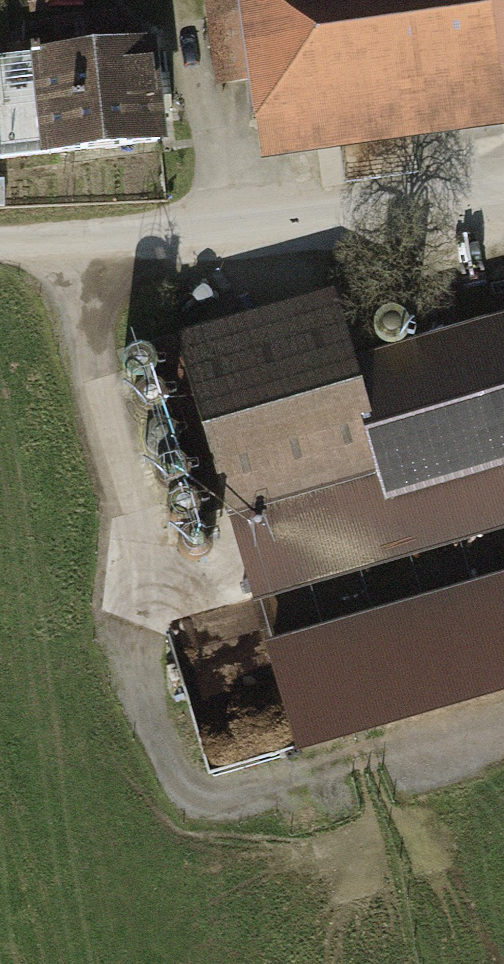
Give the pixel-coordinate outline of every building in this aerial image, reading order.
[(216,89),(246,85),(258,171),(503,139),(503,0),(204,0),(216,89)] [(155,48),(29,60),(39,159),(165,147),(155,48)] [(360,359),(339,286),(175,333),(227,514),(386,468),(394,496),(503,465),(503,318),(360,359)] [(405,318),(401,315),(396,313),(392,313),(387,315),(383,318),(381,322),(380,326),(380,331),(382,335),(385,339),(389,341),(394,342),(399,341),(403,339),(406,335),(408,331),(408,326),(407,322),(405,318)] [(151,355),(147,352),(143,351),(138,351),(133,352),(130,355),(127,359),(126,364),(126,368),(128,373),(131,376),(135,379),(140,379),(145,379),(149,376),(152,373),(154,369),(154,364),(153,359),(151,355)] [(163,391),(159,388),(154,386),(150,386),(145,388),(141,391),(139,395),(138,399),(138,404),(140,408),(143,412),(147,414),(152,415),(157,414),(161,412),(164,408),(166,404),(166,399),(165,395),(163,391)] [(175,431),(171,428),(166,427),(162,426),(157,428),(153,431),(151,435),(150,439),(150,444),(152,449),(155,452),(159,454),(164,455),(169,454),(173,452),(176,449),(178,444),(178,440),(177,435),(175,431)] [(187,467),(183,464),(179,462),(174,462),(170,463),(166,466),(163,470),(162,475),(162,480),(164,484),(167,487),(172,490),(176,490),(181,490),(185,487),(188,484),(190,480),(191,475),(190,471),(187,467)] [(227,514),(252,603),(503,529),(503,465),(394,496),(386,468),(227,514)] [(195,501),(191,498),(187,496),(182,496),(178,498),(174,501),(171,505),(170,509),(170,514),(172,518),(176,522),(180,524),(184,525),(189,524),(193,522),(196,518),(198,514),(199,509),(198,505),(195,501)] [(208,534),(204,531),(200,530),(195,530),(190,531),(187,534),(184,538),(183,543),(183,547),(185,552),(188,555),(193,558),(197,558),(202,557),(206,555),(209,552),(211,547),(211,543),(210,538),(208,534)] [(268,645),(298,752),(503,693),(503,578),(268,645)]
